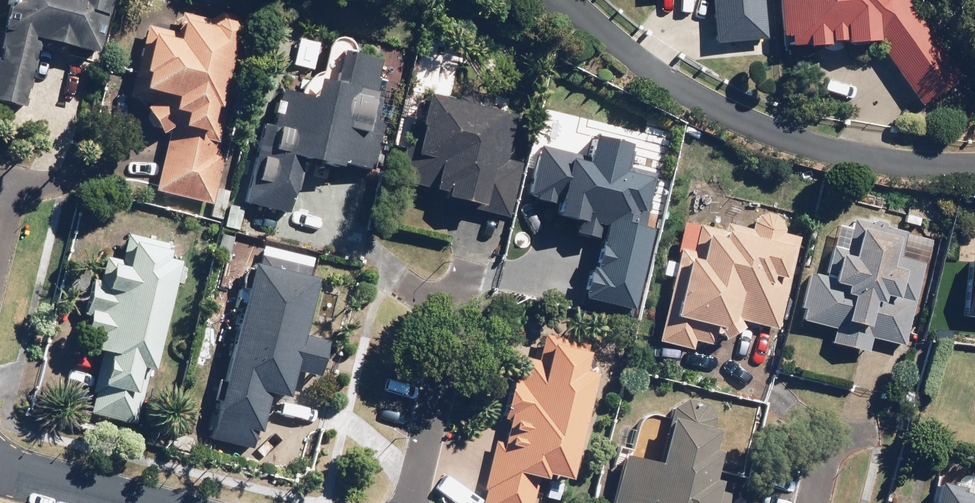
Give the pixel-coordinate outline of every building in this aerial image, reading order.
[(0,13),(0,110),(16,114),(33,46),(92,61),(108,0),(3,0),(0,13)] [(709,46),(763,43),(761,0),(706,0),(709,46)] [(773,39),(781,39),(781,52),(869,46),(914,107),(954,80),(900,0),(771,0),(773,39)] [(207,22),(206,23),(176,15),(170,36),(141,28),(121,104),(141,108),(135,131),(162,138),(147,194),(208,209),(222,153),(212,151),(242,32),(242,30),(241,29),(241,28),(240,26),(240,25),(239,24),(239,23),(238,22),(237,21),(236,20),(235,19),(234,18),(233,17),(232,17),(230,16),(229,16),(228,15),(227,15),(225,15),(224,15),(223,15),(221,15),(220,15),(219,15),(217,15),(216,16),(215,16),(213,17),(212,17),(211,18),(210,19),(209,20),(208,21),(207,22)] [(332,52),(323,84),(308,80),(303,97),(271,88),(238,206),(285,219),(299,169),(365,188),(375,151),(366,148),(383,87),(371,83),(376,65),(332,52)] [(396,193),(473,212),(506,221),(521,163),(503,159),(513,118),(484,110),(487,101),(455,93),(450,109),(419,101),(407,147),(400,145),(391,180),(399,181),(396,193)] [(648,230),(640,228),(651,174),(618,167),(623,143),(585,135),(580,160),(533,150),(521,203),(546,208),(542,225),(598,237),(584,303),(631,313),(648,230)] [(719,233),(681,224),(650,344),(689,354),(691,345),(710,349),(711,344),(744,326),(775,334),(799,239),(780,235),(780,233),(781,232),(781,230),(781,229),(781,227),(780,226),(780,224),(780,223),(779,221),(778,220),(777,219),(776,218),(775,216),(774,216),(772,215),(771,214),(769,214),(768,213),(766,213),(765,213),(763,213),(762,213),(760,214),(759,214),(758,215),(756,216),(755,216),(754,217),(753,219),(752,220),(751,221),(750,222),(750,224),(749,225),(749,227),(723,220),(719,233)] [(867,343),(901,351),(920,266),(890,259),(896,233),(847,222),(840,251),(829,248),(822,278),(804,274),(792,326),(827,334),(824,346),(864,355),(867,343)] [(82,314),(83,315),(78,335),(94,340),(90,355),(97,356),(82,417),(133,429),(139,404),(126,401),(133,373),(146,376),(172,267),(161,264),(166,245),(122,234),(118,254),(114,253),(112,261),(101,259),(96,284),(91,283),(90,283),(89,284),(88,285),(87,285),(86,286),(86,287),(85,288),(84,288),(83,289),(83,290),(82,291),(81,292),(81,293),(80,294),(80,295),(80,296),(79,298),(79,299),(79,300),(79,301),(79,302),(79,303),(79,304),(79,306),(79,307),(79,308),(80,309),(80,310),(81,311),(81,312),(82,313),(82,314)] [(966,240),(960,322),(974,323),(974,241),(966,240)] [(311,284),(304,283),(306,272),(256,261),(253,271),(242,268),(202,441),(252,452),(264,401),(283,405),(289,377),(316,383),(325,344),(298,338),(311,284)] [(575,374),(582,345),(528,333),(521,361),(509,358),(475,502),(531,502),(536,483),(562,489),(588,377),(575,374)] [(608,502),(708,502),(712,485),(706,484),(713,455),(703,453),(707,435),(708,433),(708,430),(708,428),(708,426),(708,424),(707,422),(707,420),(706,418),(705,416),(704,414),(703,413),(701,411),(699,410),(698,409),(696,407),(694,407),(692,406),(690,405),(688,405),(686,405),(683,405),(681,406),(679,406),(677,407),(675,408),(674,409),(672,410),(670,412),(669,413),(668,415),(666,417),(665,418),(665,420),(664,422),(664,425),(658,423),(649,465),(618,458),(608,502)] [(930,491),(927,502),(974,502),(930,491)]
